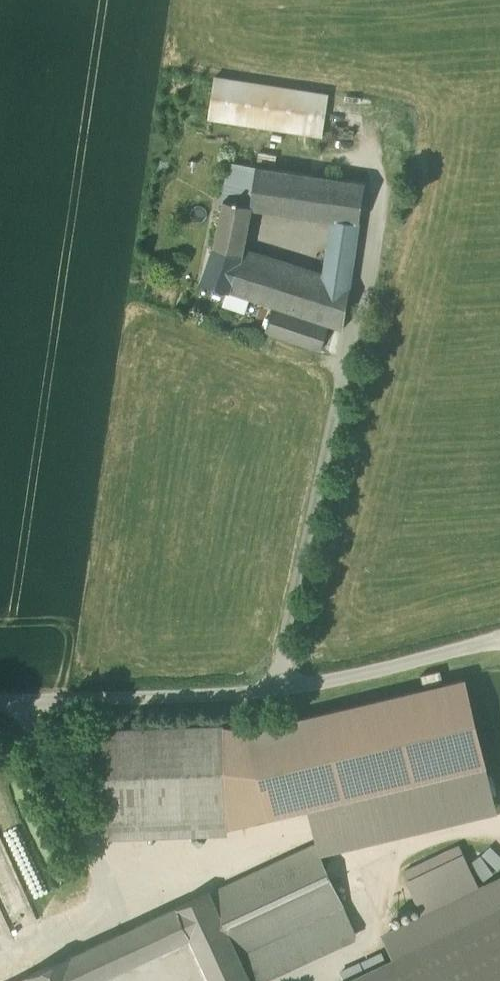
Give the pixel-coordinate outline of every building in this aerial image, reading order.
[(284,130),(323,136),(329,98),(330,96),(297,91),(257,85),(218,79),(217,79),(216,79),(210,117),(209,119),(242,124),(244,124),(284,130)] [(333,219),(331,231),(358,235),(367,183),(232,163),(214,249),(244,254),(245,250),(253,207),(333,219)] [(331,231),(328,246),(356,249),(358,235),(331,231)] [(344,329),(356,249),(328,246),(324,275),(280,261),(266,303),(274,306),(266,332),(321,350),(330,325),(344,329)] [(201,281),(266,303),(280,261),(245,250),(244,254),(214,249),(201,281)] [(252,731),(272,817),(310,808),(485,766),(465,680),(252,731)] [(101,730),(104,818),(227,814),(224,726),(101,730)] [(252,731),(224,726),(227,814),(104,818),(105,838),(227,834),(227,827),(272,817),(252,731)] [(485,766),(310,808),(320,850),(495,808),(485,766)] [(315,844),(211,893),(239,955),(344,907),(315,844)] [(474,875),(465,857),(460,846),(405,871),(411,883),(420,901),(425,912),(479,886),(474,875)] [(386,936),(398,961),(357,980),(499,980),(499,881),(386,936)] [(136,926),(150,956),(190,937),(211,980),(251,980),(239,955),(211,893),(210,892),(136,926)] [(344,907),(239,955),(251,980),(260,980),(357,936),(344,907)] [(133,964),(150,956),(136,926),(120,934),(133,964)] [(31,980),(96,980),(133,964),(120,934),(29,976),(31,980)]
